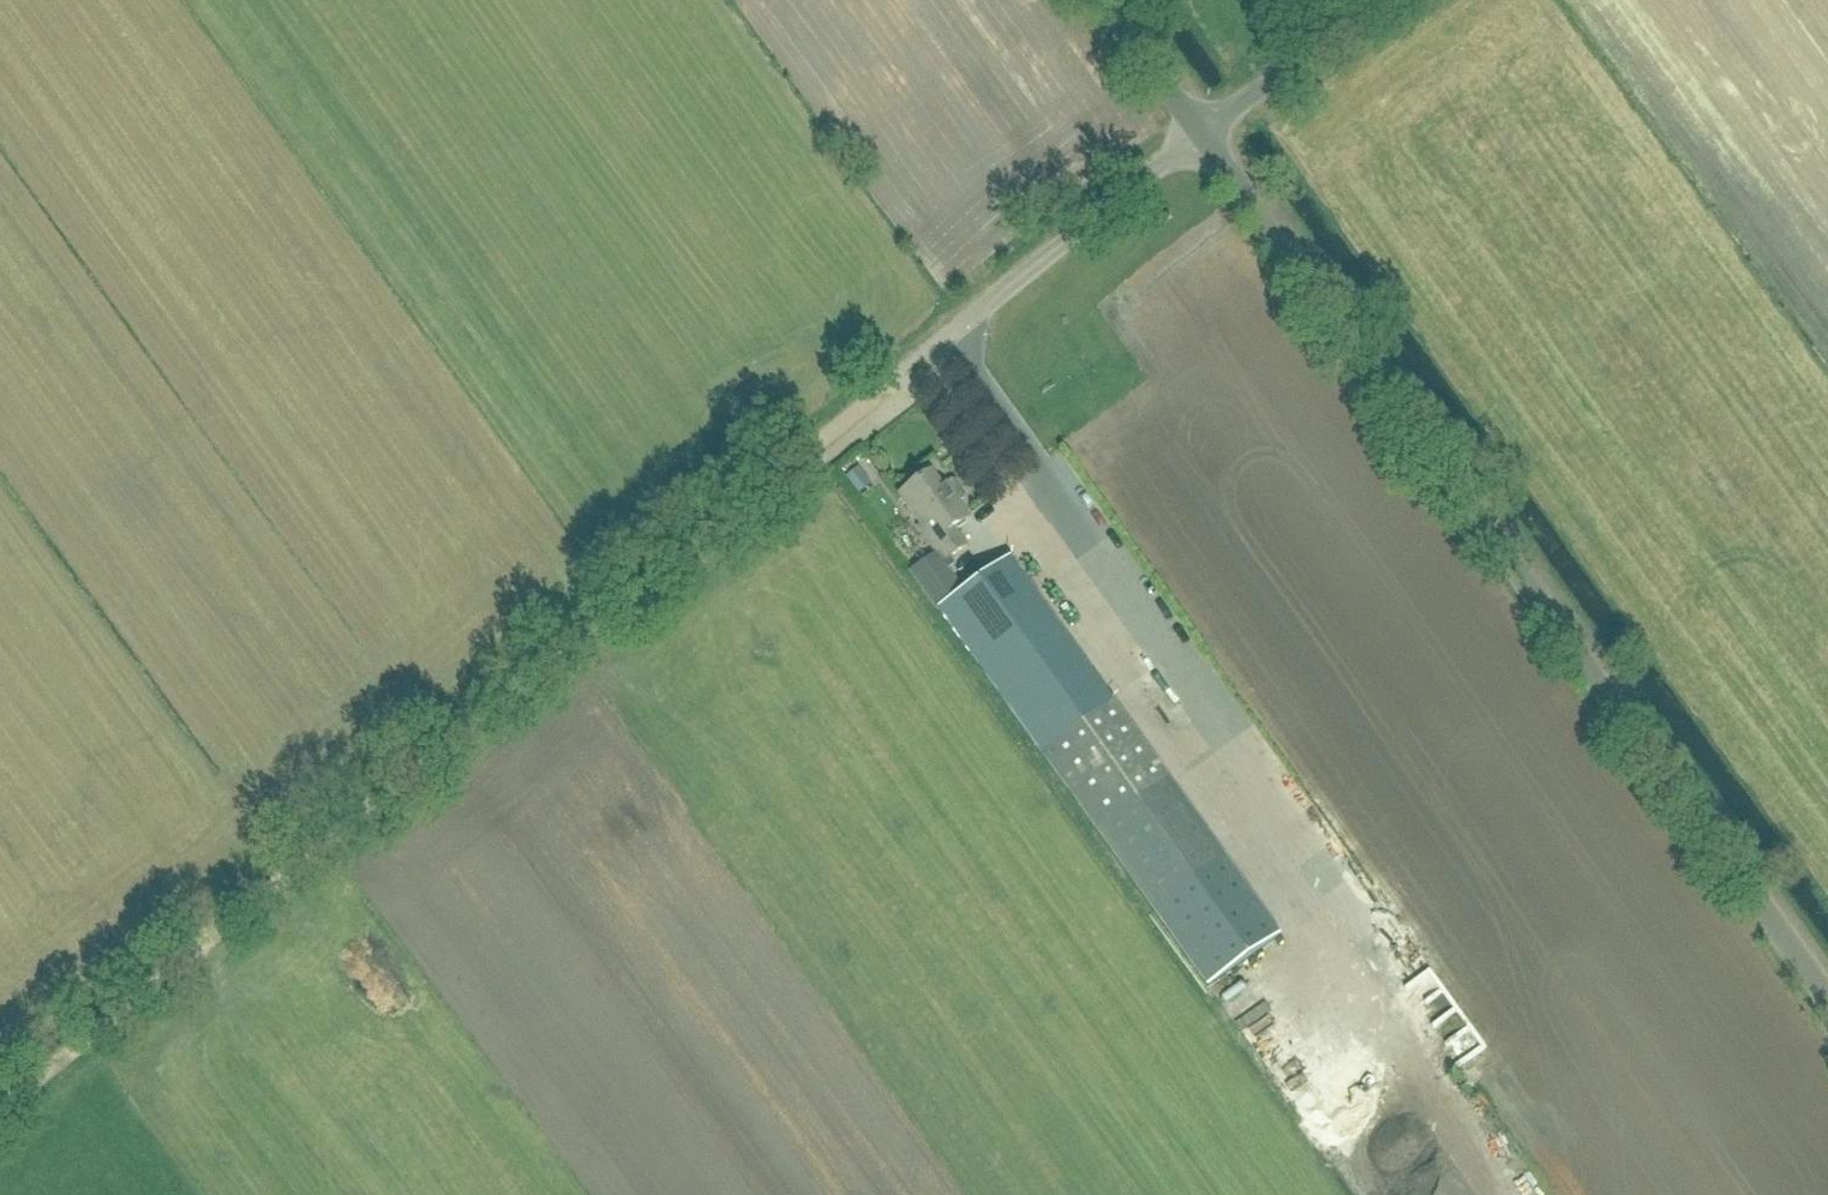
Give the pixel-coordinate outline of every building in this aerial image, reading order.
[(862,473),(845,480),(853,500),(870,493),(862,473)] [(940,488),(929,474),(898,497),(920,528),(917,530),(941,563),(965,546),(953,529),(968,518),(957,504),(962,500),(963,496),(953,482),(949,481),(940,488)] [(909,573),(937,612),(963,593),(934,555),(909,573)] [(1009,560),(963,593),(937,612),(971,660),(1044,608),(1009,560)] [(1044,608),(971,660),(1039,755),(1112,703),(1044,608)] [(1112,703),(1039,755),(1206,990),(1278,938),(1112,703)] [(317,989),(324,999),(342,986),(335,976),(317,989)] [(207,986),(213,999),(231,990),(225,977),(207,986)] [(331,1010),(350,998),(343,988),(324,1000),(331,1010)]
